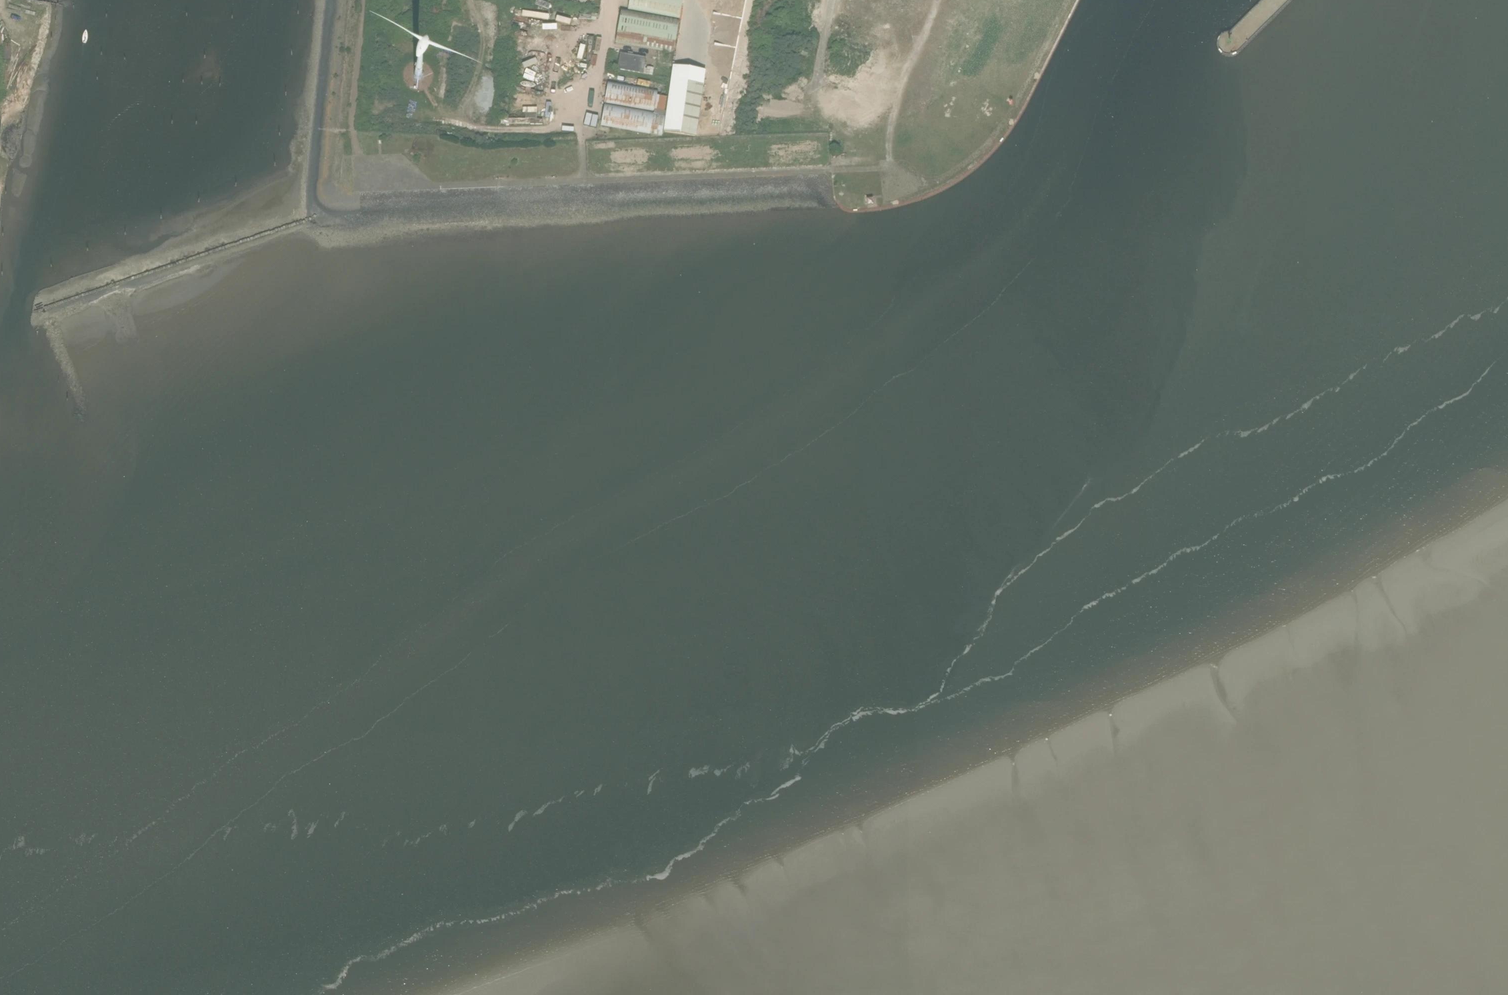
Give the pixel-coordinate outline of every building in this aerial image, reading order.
[(623,8),(679,18),(682,0),(624,0),(623,8)] [(680,20),(619,9),(613,41),(675,51),(680,20)] [(643,57),(616,52),(613,68),(640,72),(643,57)] [(650,68),(643,66),(641,74),(649,75),(650,68)] [(703,81),(671,77),(664,132),(696,136),(703,81)] [(655,91),(604,82),(601,102),(652,111),(654,95),(655,91)] [(570,94),(581,87),(578,83),(567,90),(570,94)] [(653,113),(601,104),(597,124),(660,135),(664,112),(662,112),(665,97),(654,95),(652,111),(653,111),(653,113)]
